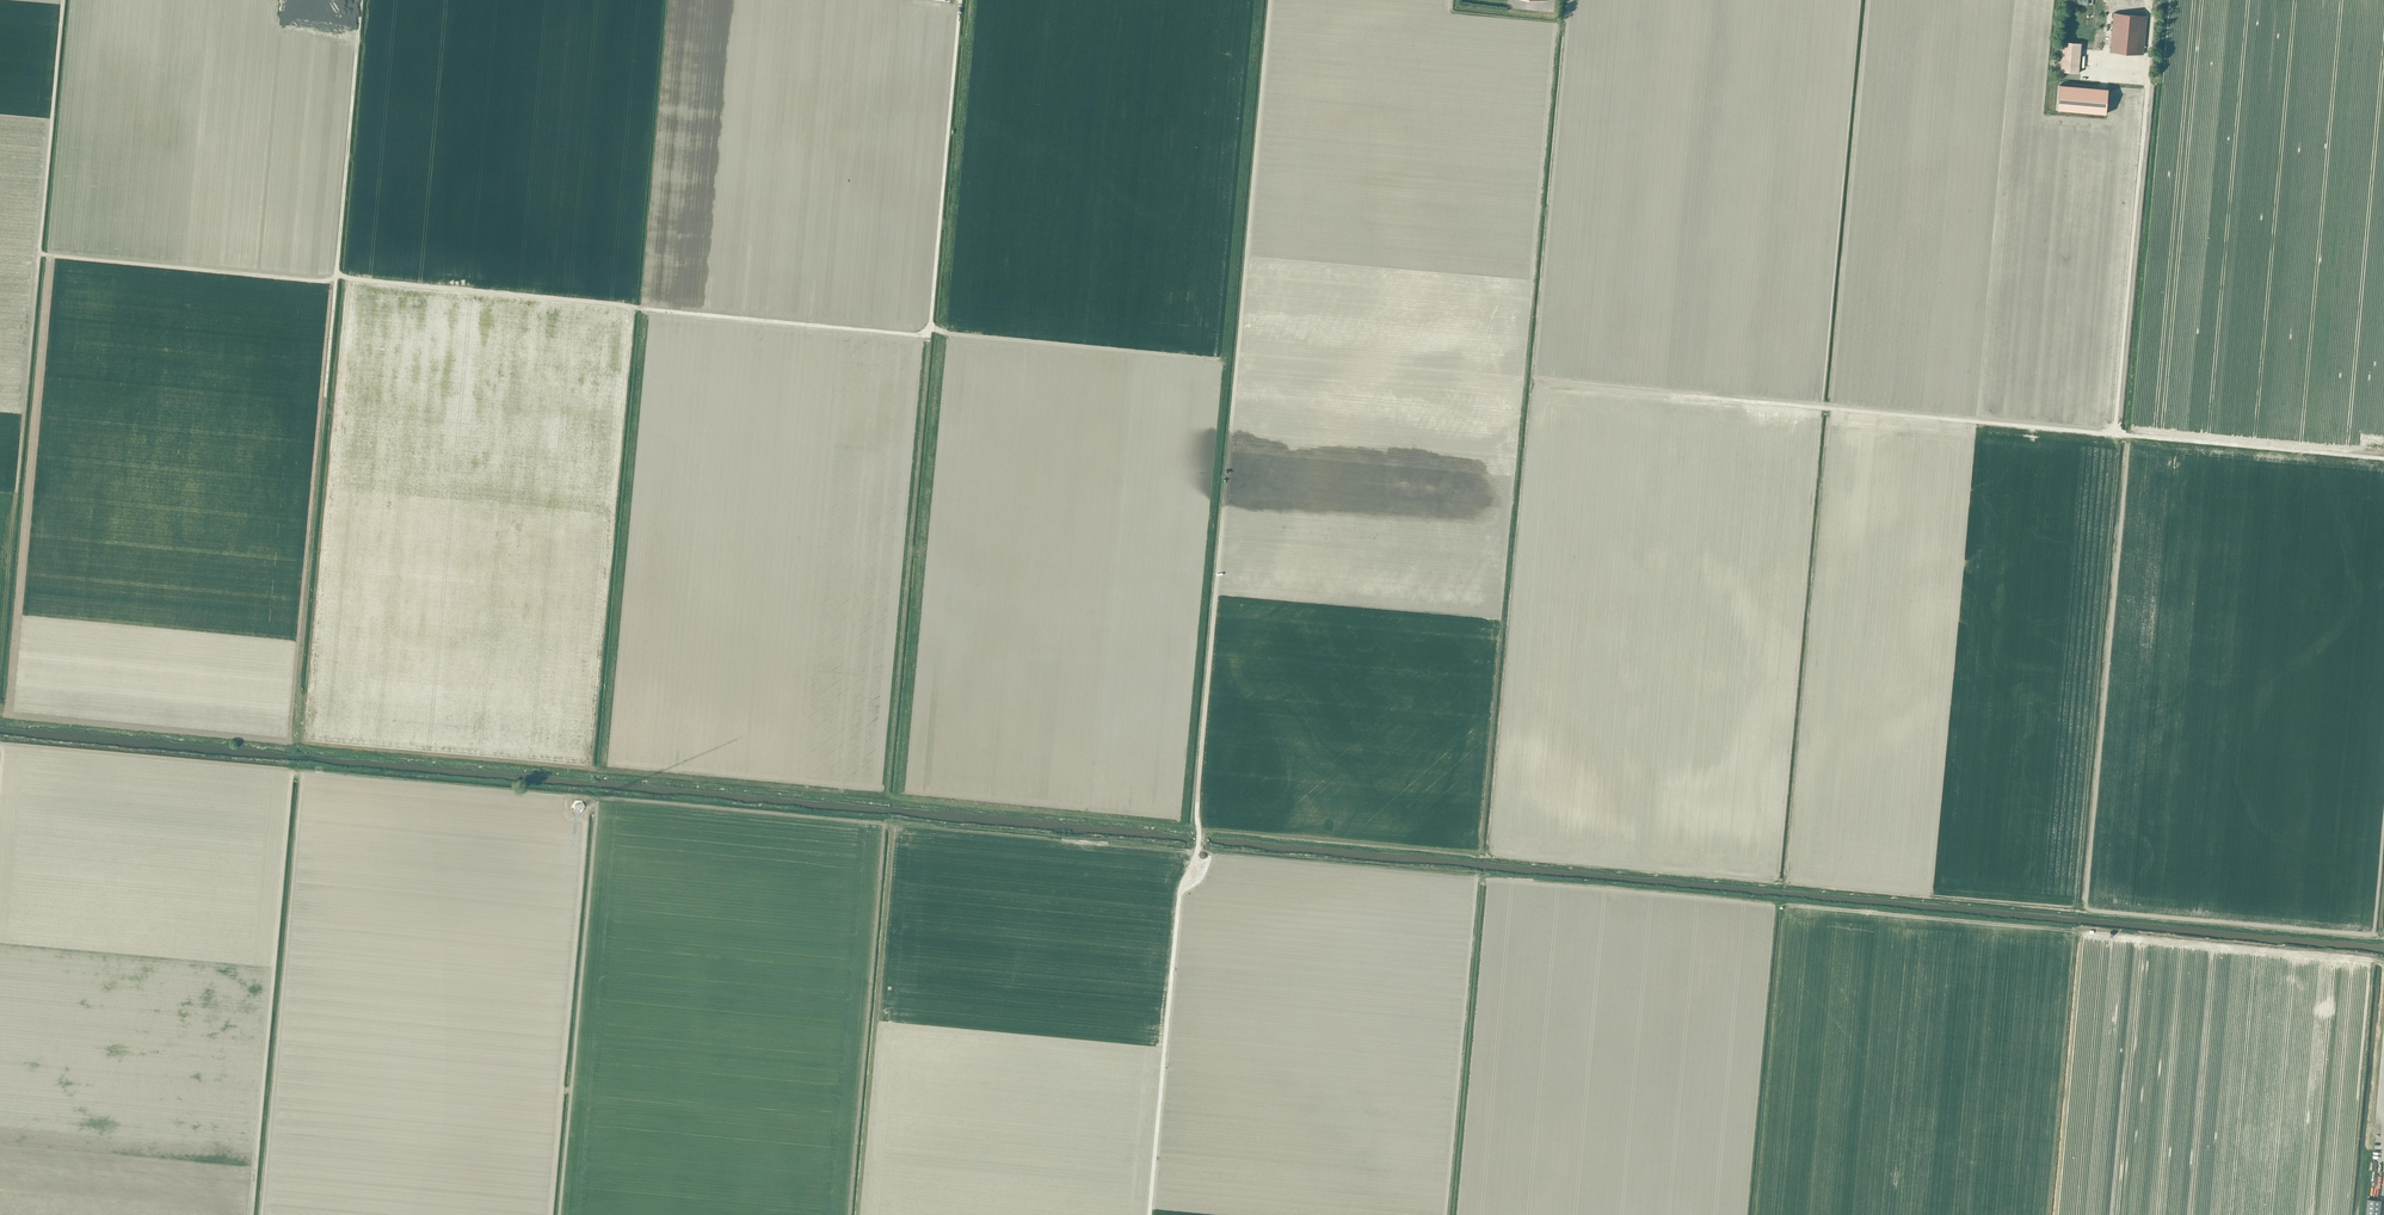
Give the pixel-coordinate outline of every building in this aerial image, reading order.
[(290,13),(339,17),(341,0),(291,0),(290,13)] [(2110,51),(2142,54),(2146,16),(2114,13),(2110,51)] [(2061,71),(2079,73),(2082,43),(2064,41),(2061,71)] [(2106,114),(2108,89),(2060,84),(2057,109),(2106,114)] [(2366,1214),(2379,1214),(2381,1199),(2369,1198),(2368,1198),(2366,1214)]
